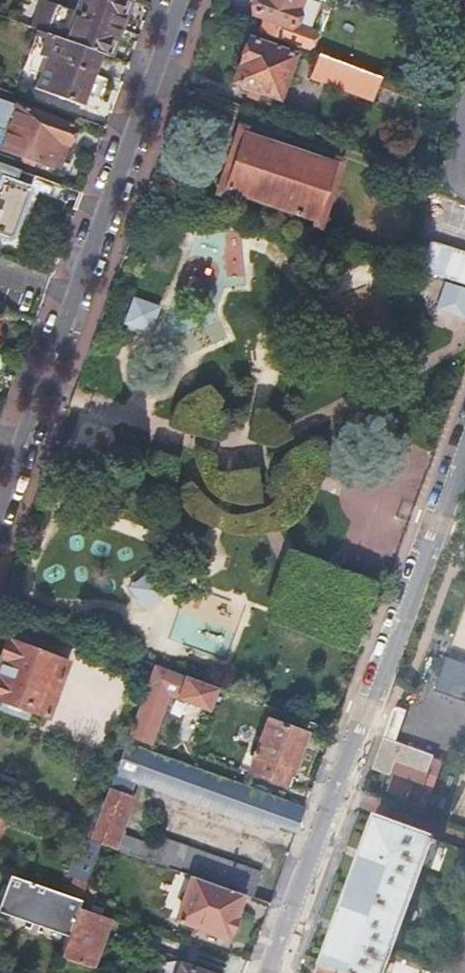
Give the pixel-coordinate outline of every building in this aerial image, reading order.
[(76,14),(120,29),(130,1),(127,0),(81,0),(76,14)] [(307,50),(313,32),(324,1),(321,0),(255,0),(250,14),(262,18),(258,32),(307,50)] [(76,14),(41,1),(31,29),(55,38),(66,42),(101,55),(109,58),(120,29),(76,14)] [(66,42),(55,38),(37,87),(36,86),(35,89),(83,107),(84,105),(82,104),(101,55),(66,42)] [(249,40),(234,82),(278,98),(293,56),(249,40)] [(379,76),(320,55),(312,77),(370,99),(379,76)] [(415,90),(399,84),(395,92),(412,98),(415,90)] [(37,162),(58,170),(73,128),(18,108),(3,151),(24,158),(23,162),(35,166),(37,162)] [(224,198),(227,191),(245,135),(247,129),(238,127),(215,195),(224,198)] [(245,135),(227,191),(313,220),(332,164),(245,135)] [(334,158),(332,164),(313,220),(311,226),(319,229),(343,161),(334,158)] [(0,164),(0,238),(5,240),(7,240),(10,240),(12,238),(14,235),(35,177),(0,164)] [(464,313),(464,288),(446,282),(437,308),(464,317),(464,313)] [(160,307),(132,297),(122,325),(150,335),(160,307)] [(150,571),(128,588),(145,610),(167,593),(150,571)] [(5,641),(0,655),(0,702),(0,703),(0,711),(27,721),(30,713),(46,719),(66,663),(5,641)] [(210,714),(219,689),(154,667),(128,738),(152,747),(169,700),(210,714)] [(382,744),(372,770),(391,777),(396,763),(428,775),(434,757),(396,743),(407,712),(398,709),(396,709),(394,710),(382,744)] [(254,756),(249,773),(285,786),(290,772),(292,773),(306,735),(268,721),(256,753),(254,752),(252,756),(254,756)] [(136,775),(146,749),(126,741),(115,774),(134,781),(136,775)] [(305,808),(146,749),(136,775),(278,827),(283,814),(294,818),(293,822),(299,824),(305,808)] [(100,844),(112,848),(130,797),(129,796),(134,781),(115,774),(90,841),(100,844)] [(278,827),(296,833),(299,824),(293,822),(294,818),(283,814),(278,827)] [(321,966),(341,972),(384,972),(431,842),(436,844),(437,841),(433,839),(433,838),(376,817),(362,857),(338,920),(321,966)] [(83,892),(100,844),(90,841),(86,839),(81,837),(67,875),(72,876),(66,895),(80,900),(83,892)] [(159,837),(149,861),(251,897),(260,873),(159,837)] [(77,909),(80,900),(66,895),(9,875),(0,901),(0,912),(67,936),(77,909)] [(176,913),(171,925),(228,946),(245,899),(181,876),(169,910),(176,913)] [(83,892),(80,900),(103,908),(106,899),(83,892)] [(80,900),(77,909),(101,917),(103,908),(80,900)] [(67,936),(60,956),(91,966),(108,919),(101,917),(77,909),(67,936)] [(193,967),(181,963),(177,972),(191,972),(193,967)]
